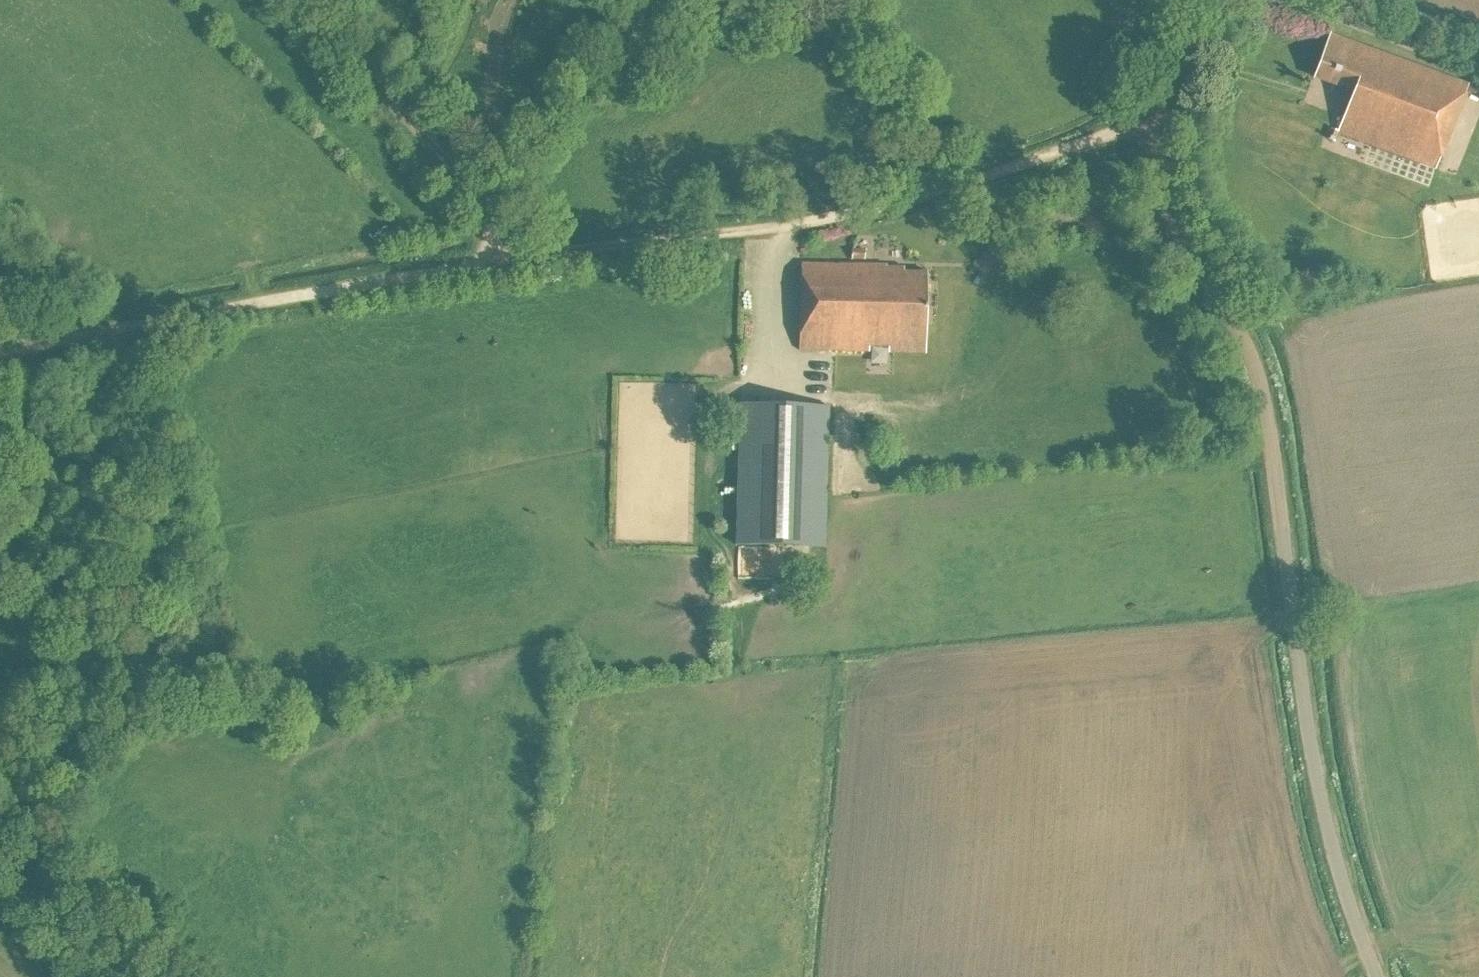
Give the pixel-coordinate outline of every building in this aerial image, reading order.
[(1331,32),(1312,81),(1352,96),(1339,131),(1338,132),(1437,169),(1469,84),(1331,32)] [(1331,128),(1327,139),(1335,142),(1338,132),(1339,131),(1331,128)] [(864,250),(852,250),(852,260),(864,261),(864,250)] [(799,350),(926,353),(928,272),(904,271),(904,268),(887,267),(887,265),(801,263),(799,350)] [(826,547),(830,406),(741,404),(737,545),(826,547)]
